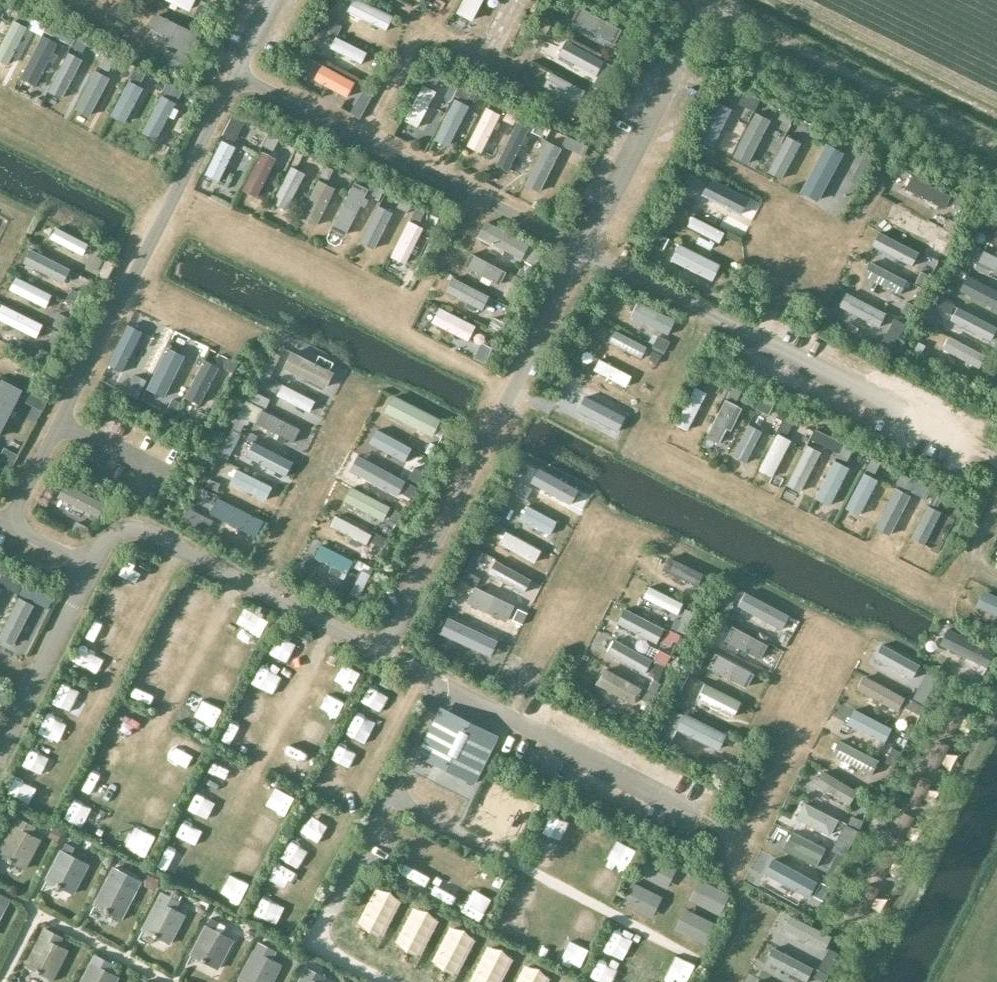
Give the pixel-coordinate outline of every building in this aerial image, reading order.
[(190,11),(196,0),(168,0),(190,11)] [(363,0),(352,0),(348,10),(385,28),(392,15),(363,0)] [(620,26),(582,5),(574,20),(612,40),(620,26)] [(193,30),(154,12),(147,26),(186,44),(193,30)] [(12,18),(0,43),(0,60),(7,63),(26,25),(12,18)] [(57,41),(42,34),(20,76),(34,84),(57,41)] [(367,51),(335,35),(329,46),(361,62),(367,51)] [(601,56),(571,42),(565,57),(595,71),(601,56)] [(82,54),(70,48),(51,85),(62,91),(82,54)] [(355,82),(320,63),(312,78),(347,97),(355,82)] [(107,75),(95,69),(79,99),(91,105),(107,75)] [(587,89),(551,71),(544,85),(580,103),(587,89)] [(142,87),(128,79),(111,113),(125,120),(142,87)] [(436,90),(422,83),(403,119),(417,126),(436,90)] [(175,101),(161,94),(142,131),(156,138),(175,101)] [(468,104),(454,98),(436,138),(450,144),(468,104)] [(732,108),(716,99),(697,137),(713,146),(732,108)] [(500,113),(486,106),(466,144),(481,151),(500,113)] [(770,119),(756,112),(733,156),(748,163),(770,119)] [(530,127),(516,121),(497,161),(510,168),(530,127)] [(840,143),(825,134),(799,181),(815,190),(840,143)] [(801,142),(788,135),(767,171),(781,179),(801,142)] [(235,145),(222,139),(205,173),(218,179),(235,145)] [(562,146),(547,139),(525,184),(540,192),(562,146)] [(275,157),(261,149),(242,186),(256,194),(275,157)] [(304,172),(289,165),(271,201),(285,208),(304,172)] [(951,193),(911,173),(904,187),(944,207),(951,193)] [(335,187),(317,178),(298,217),(316,226),(335,187)] [(703,181),(695,195),(717,206),(724,192),(703,181)] [(366,189),(352,183),(330,227),(344,234),(366,189)] [(394,202),(382,196),(364,230),(376,236),(394,202)] [(929,222),(891,202),(885,214),(923,234),(929,222)] [(724,231),(692,215),(687,226),(718,242),(724,231)] [(423,227),(408,219),(390,256),(406,263),(423,227)] [(522,238),(490,222),(482,236),(515,252),(522,238)] [(89,243),(55,226),(49,237),(83,255),(89,243)] [(925,254),(889,237),(883,248),(919,266),(925,254)] [(721,263),(680,242),(673,257),(713,278),(721,263)] [(975,245),(969,258),(996,272),(996,256),(975,245)] [(72,269),(36,252),(30,264),(66,281),(72,269)] [(505,269),(473,253),(466,266),(498,282),(505,269)] [(107,280),(116,263),(106,258),(98,275),(107,280)] [(906,279),(870,260),(863,273),(899,292),(906,279)] [(51,293),(15,275),(9,288),(45,306),(51,293)] [(486,294),(457,279),(451,290),(480,305),(486,294)] [(975,280),(970,291),(996,305),(996,291),(975,280)] [(894,309),(857,290),(851,303),(887,322),(894,309)] [(674,317),(640,300),(633,314),(667,331),(674,317)] [(1,303),(0,305),(0,320),(37,338),(43,324),(1,303)] [(990,323),(951,304),(945,316),(984,335),(990,323)] [(474,324),(438,306),(430,320),(467,338),(474,324)] [(144,335),(132,329),(114,366),(126,372),(144,335)] [(646,346),(614,329),(608,340),(640,357),(646,346)] [(986,355),(948,335),(942,347),(979,366),(986,355)] [(332,370),(291,350),(283,366),(324,387),(332,370)] [(184,359),(171,352),(152,391),(164,397),(184,359)] [(219,365),(204,358),(185,397),(200,404),(219,365)] [(631,374),(599,358),(593,369),(626,386),(631,374)] [(315,400),(282,383),(276,395),(309,411),(315,400)] [(0,385),(0,417),(13,391),(0,385)] [(705,391),(694,386),(676,423),(687,429),(705,391)] [(626,409),(589,389),(582,402),(619,422),(626,409)] [(441,418),(392,394),(384,410),(433,434),(441,418)] [(741,405),(723,397),(704,437),(718,443),(725,427),(729,429),(741,405)] [(301,429),(262,409),(256,422),(295,441),(301,429)] [(762,430),(748,423),(732,455),(746,462),(762,430)] [(412,448),(376,427),(368,440),(405,461),(412,448)] [(790,439),(777,432),(758,469),(772,476),(790,439)] [(293,461),(253,441),(246,454),(286,474),(293,461)] [(818,452),(806,446),(791,476),(803,482),(818,452)] [(404,479),(365,458),(357,472),(396,494),(404,479)] [(848,467),(833,459),(814,495),(829,503),(848,467)] [(272,486),(236,468),(229,481),(265,499),(272,486)] [(876,479),(863,472),(844,507),(858,515),(876,479)] [(570,495),(541,481),(536,491),(565,506),(570,495)] [(104,503),(64,482),(57,495),(98,516),(104,503)] [(904,491),(891,485),(873,521),(885,526),(904,491)] [(389,506),(351,486),(344,499),(382,520),(389,506)] [(254,511),(219,493),(212,506),(247,524),(254,511)] [(556,520),(527,505),(520,518),(549,533),(556,520)] [(944,513),(928,505),(912,536),(928,544),(944,513)] [(372,533),(335,514),(329,526),(366,545),(372,533)] [(541,549),(505,530),(498,543),(534,563),(541,549)] [(352,560),(321,544),(315,556),(346,572),(352,560)] [(706,574),(670,557),(664,569),(700,586),(706,574)] [(528,577),(495,560),(489,572),(522,588),(528,577)] [(514,605),(474,585),(467,601),(507,620),(514,605)] [(683,603),(648,585),(642,596),(677,614),(683,603)] [(19,596),(0,634),(0,637),(13,644),(33,604),(19,596)] [(783,614),(750,597),(743,609),(777,627),(783,614)] [(666,631),(634,614),(627,626),(660,643),(666,631)] [(498,635),(460,616),(455,628),(493,646),(498,635)] [(768,643),(731,625),(724,639),(760,658),(768,643)] [(651,662),(620,645),(614,656),(645,673),(651,662)] [(919,663),(888,646),(881,659),(912,676),(919,663)] [(754,672),(718,653),(710,668),(746,687),(754,672)] [(642,688),(604,667),(596,682),(634,702),(642,688)] [(905,698),(870,680),(864,691),(898,710),(905,698)] [(740,701),(703,682),(695,698),(732,716),(740,701)] [(891,726),(853,708),(846,723),(884,741),(891,726)] [(492,734),(447,711),(424,758),(469,780),(492,734)] [(726,732),(684,711),(675,729),(717,750),(726,732)] [(879,760),(838,738),(830,754),(870,775),(879,760)] [(858,790),(822,770),(814,785),(850,805),(858,790)] [(838,819),(804,802),(797,817),(830,834),(838,819)] [(0,850),(0,856),(27,870),(42,840),(24,830),(28,823),(18,818),(14,825),(13,825),(0,850)] [(825,848),(792,831),(783,849),(816,866),(825,848)] [(61,849),(45,880),(74,895),(90,865),(71,855),(75,847),(66,843),(61,850),(61,849)] [(812,878),(775,859),(768,874),(805,892),(812,878)] [(109,875),(94,905),(123,920),(138,890),(120,880),(124,873),(114,868),(110,875),(109,875)] [(726,892),(700,880),(691,898),(717,911),(726,892)] [(661,896),(634,882),(624,901),(651,915),(661,896)] [(161,892),(142,930),(171,945),(187,915),(177,910),(181,901),(161,892)] [(715,922),(684,907),(674,928),(705,943),(715,922)] [(831,937),(789,916),(782,928),(824,949),(831,937)] [(206,924),(190,955),(219,969),(235,940),(216,930),(220,922),(210,918),(206,925),(206,924)] [(41,936),(25,966),(53,981),(69,950),(51,941),(55,933),(46,929),(41,936)] [(238,980),(242,981),(274,981),(283,965),(265,954),(269,947),(259,943),(254,951),(253,950),(238,980)] [(806,980),(812,966),(772,946),(765,960),(806,980)] [(80,981),(117,981),(120,977),(102,967),(105,960),(96,955),(91,962),(90,962),(80,981)] [(298,981),(318,981),(313,979),(316,972),(307,968),(303,975),(302,974),(298,981)]
